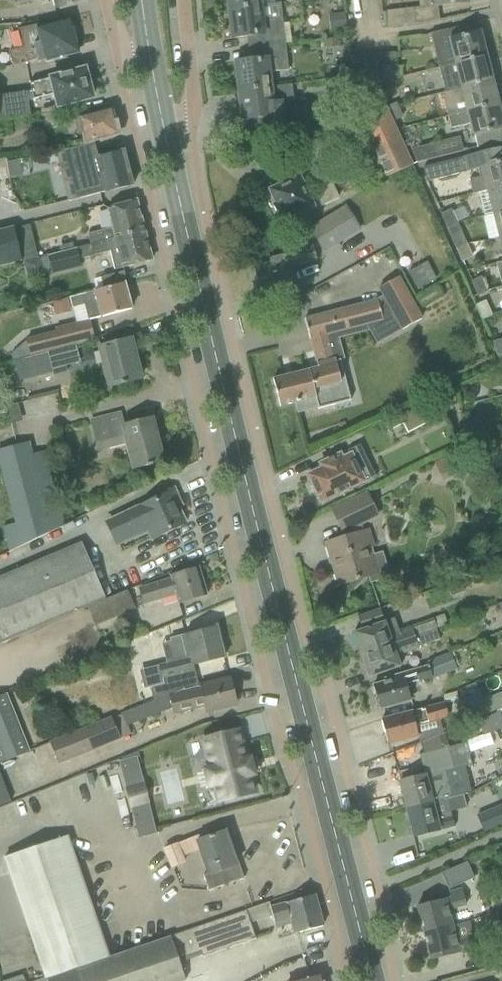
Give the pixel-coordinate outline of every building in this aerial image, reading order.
[(84,0),(51,0),(54,10),(85,2),(84,0)] [(228,10),(261,6),(260,0),(227,0),(228,10)] [(262,20),(261,6),(228,10),(232,39),(258,36),(259,48),(285,44),(282,18),(262,20)] [(411,9),(385,12),(385,13),(387,27),(387,28),(413,25),(413,24),(411,9)] [(345,16),(328,17),(330,32),(346,30),(345,16)] [(54,59),(62,57),(61,50),(76,47),(73,37),(78,34),(75,24),(70,24),(69,21),(44,27),(42,21),(34,21),(27,23),(29,27),(18,31),(22,47),(8,51),(12,66),(36,60),(37,63),(44,61),(46,63),(54,61),(54,59)] [(444,31),(449,53),(439,55),(442,67),(485,56),(477,22),(444,31)] [(338,38),(324,40),(325,48),(339,47),(338,38)] [(285,44),(259,48),(260,59),(235,62),(238,92),(271,88),(269,74),(288,71),(285,44)] [(378,55),(381,82),(396,80),(393,53),(378,55)] [(381,82),(378,55),(364,56),(367,83),(381,82)] [(367,83),(364,56),(349,58),(351,85),(367,83)] [(485,56),(442,67),(442,68),(438,69),(443,91),(491,79),(485,56)] [(84,70),(29,84),(31,90),(0,94),(0,118),(29,114),(27,101),(54,94),(58,107),(92,98),(84,70)] [(350,79),(334,81),(338,121),(345,120),(344,109),(353,108),(350,79)] [(491,79),(443,91),(444,93),(441,94),(447,116),(497,103),(491,79)] [(269,131),(295,128),(290,87),(291,87),(291,85),(271,88),(238,92),(242,121),(268,117),(269,131)] [(396,102),(387,106),(393,120),(402,117),(396,102)] [(447,116),(450,129),(468,125),(470,124),(473,136),(477,148),(501,142),(501,124),(497,103),(447,116)] [(413,166),(393,120),(387,106),(386,104),(356,117),(383,179),(413,166)] [(41,127),(71,120),(68,107),(38,114),(41,127)] [(85,142),(118,134),(118,131),(120,130),(118,122),(116,123),(115,118),(113,119),(111,110),(75,119),(78,132),(82,131),(85,142)] [(273,145),(265,134),(255,141),(263,152),(273,145)] [(93,143),(67,150),(79,199),(104,193),(104,192),(130,186),(132,186),(124,151),(122,152),(97,159),(93,143)] [(435,143),(410,150),(416,163),(439,157),(439,158),(435,143)] [(473,194),(501,186),(501,148),(474,155),(480,177),(469,180),(473,194)] [(427,182),(460,174),(456,159),(446,161),(423,167),(427,182)] [(280,223),(310,208),(311,209),(335,198),(327,180),(312,186),(314,189),(304,194),(296,178),(268,191),(275,205),(272,206),(280,223)] [(473,194),(473,195),(478,193),(484,216),(492,214),(501,212),(501,186),(473,194)] [(111,228),(93,232),(87,234),(90,245),(143,231),(136,201),(106,209),(111,228)] [(359,228),(346,207),(312,227),(325,249),(359,228)] [(457,224),(451,209),(440,214),(446,229),(457,224)] [(492,214),(498,237),(501,236),(501,212),(492,214)] [(0,231),(0,268),(21,262),(13,227),(0,231)] [(466,244),(461,232),(460,230),(449,234),(455,248),(464,244),(465,244),(466,244)] [(143,231),(90,245),(77,248),(77,250),(80,260),(109,253),(114,270),(151,261),(143,231)] [(59,254),(73,251),(72,244),(58,247),(59,254)] [(464,244),(455,248),(461,262),(472,258),(466,244),(465,244),(464,244)] [(304,274),(302,265),(315,261),(312,248),(268,259),(270,265),(253,270),(259,295),(293,287),(290,277),(304,274)] [(59,254),(50,257),(47,257),(51,275),(81,268),(80,260),(77,250),(73,251),(59,254)] [(436,281),(427,264),(409,273),(417,290),(436,281)] [(487,292),(480,277),(470,282),(477,297),(487,292)] [(384,298),(377,302),(381,320),(366,324),(370,332),(395,318),(402,330),(420,320),(397,278),(378,288),(384,298)] [(68,298),(72,309),(83,306),(88,321),(131,310),(123,283),(68,298)] [(436,286),(416,298),(420,307),(441,295),(436,286)] [(66,299),(52,303),(55,314),(69,310),(66,299)] [(272,380),(279,407),(314,398),(317,408),(334,404),(329,384),(345,380),(339,359),(334,360),(327,334),(366,324),(381,320),(377,302),(376,301),(304,319),(309,339),(310,339),(317,368),(272,380)] [(491,316),(485,302),(475,306),(482,321),(491,316)] [(26,342),(10,355),(12,361),(30,357),(93,340),(88,321),(54,330),(55,333),(25,341),(26,342)] [(130,340),(111,345),(97,349),(107,387),(121,384),(121,385),(126,384),(125,383),(140,379),(130,340)] [(497,356),(501,355),(501,340),(492,343),(497,356)] [(46,353),(52,375),(66,371),(64,364),(80,360),(75,346),(46,353)] [(39,424),(58,419),(52,394),(9,405),(16,433),(40,427),(39,424)] [(382,424),(386,432),(402,424),(406,432),(442,415),(434,399),(382,424)] [(122,419),(120,413),(90,421),(96,444),(105,442),(107,448),(127,443),(134,471),(151,465),(151,463),(161,461),(150,420),(120,427),(118,420),(122,419)] [(458,425),(463,435),(480,427),(475,416),(458,425)] [(20,547),(61,527),(42,452),(30,456),(27,444),(0,451),(0,468),(14,523),(1,527),(8,552),(20,547)] [(359,445),(339,455),(327,460),(329,465),(307,475),(320,503),(374,477),(359,445)] [(456,451),(434,462),(443,481),(465,470),(456,451)] [(152,538),(155,537),(183,523),(169,493),(106,523),(116,544),(148,529),(152,538)] [(332,512),(342,532),(346,530),(348,537),(326,543),(339,586),(372,575),(364,549),(372,547),(367,531),(356,534),(354,527),(376,515),(366,494),(332,512)] [(86,608),(103,601),(80,545),(0,579),(0,645),(86,608)] [(198,567),(169,576),(171,580),(141,589),(145,603),(175,594),(178,604),(206,596),(198,567)] [(448,589),(451,596),(463,593),(460,585),(448,589)] [(103,601),(86,608),(94,627),(134,610),(126,591),(103,601)] [(353,633),(361,655),(414,637),(435,629),(432,619),(411,627),(399,631),(394,618),(384,622),(380,609),(357,617),(361,630),(353,633)] [(446,626),(446,625),(414,637),(361,655),(369,678),(399,667),(395,655),(439,640),(435,629),(446,626)] [(190,658),(161,666),(166,690),(197,682),(193,666),(223,658),(215,626),(184,634),(190,658)] [(449,653),(427,663),(428,667),(431,677),(432,680),(456,670),(449,653)] [(379,709),(410,700),(405,684),(431,677),(428,667),(384,679),(385,682),(372,686),(379,709)] [(168,695),(111,718),(49,743),(57,764),(119,739),(116,731),(171,710),(172,713),(204,705),(206,712),(235,705),(228,679),(168,695)] [(29,752),(6,694),(0,696),(0,763),(29,752)] [(470,709),(474,719),(501,708),(501,696),(470,709)] [(387,745),(417,737),(414,726),(448,717),(444,703),(380,720),(387,745)] [(470,709),(460,713),(464,723),(474,719),(470,709)] [(497,714),(478,721),(484,734),(501,727),(501,726),(497,714)] [(226,734),(203,740),(210,768),(203,770),(208,787),(214,785),(218,802),(253,793),(249,776),(253,775),(253,774),(249,760),(249,758),(244,759),(240,743),(237,731),(226,734)] [(418,755),(424,776),(399,782),(406,810),(432,803),(432,802),(452,798),(445,771),(452,770),(447,747),(428,752),(418,755)] [(136,757),(118,762),(124,783),(142,779),(136,757)] [(0,775),(0,806),(10,802),(0,775)] [(436,820),(432,803),(406,810),(413,837),(453,827),(451,816),(436,820)] [(501,825),(501,810),(500,806),(476,816),(483,832),(501,825)] [(199,836),(195,837),(208,874),(203,876),(208,891),(243,879),(238,863),(236,864),(224,831),(200,840),(199,836)] [(46,979),(107,958),(66,838),(3,860),(44,980),(46,979)] [(185,862),(178,844),(164,849),(172,867),(185,862)] [(473,879),(466,862),(441,872),(448,889),(473,879)] [(423,933),(450,926),(446,910),(465,905),(461,891),(449,894),(450,897),(416,906),(423,933)] [(314,895),(269,908),(275,929),(291,924),(293,934),(322,926),(314,895)] [(246,911),(169,937),(177,961),(200,953),(202,958),(255,940),(250,923),(246,911)] [(450,926),(423,933),(430,960),(464,952),(465,957),(478,953),(474,938),(455,943),(450,926)] [(107,958),(46,979),(47,980),(180,980),(184,980),(177,961),(169,937),(107,958)]
